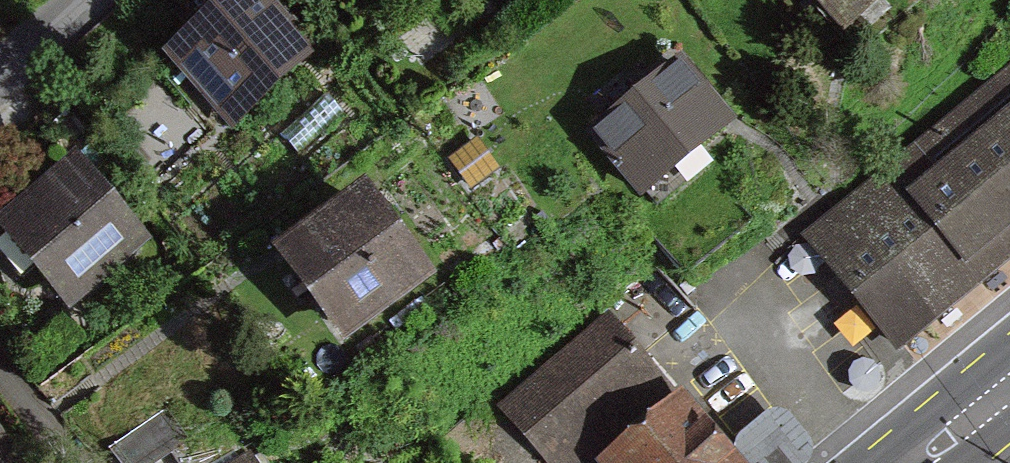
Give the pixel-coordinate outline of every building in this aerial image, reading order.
[(273,0),(222,0),(163,55),(232,129),(319,49),(273,0)] [(862,22),(886,0),(842,0),(862,22)] [(695,57),(610,128),(662,191),(748,120),(695,57)] [(811,237),(900,346),(1009,256),(1009,75),(811,237)] [(0,218),(0,231),(71,312),(153,241),(76,153),(0,218)] [(365,181),(272,250),(344,347),(437,278),(365,181)] [(682,406),(605,315),(458,440),(478,462),(615,462),(682,406)] [(615,462),(754,462),(696,394),(682,406),(615,462)] [(243,462),(273,462),(265,450),(243,462)]
